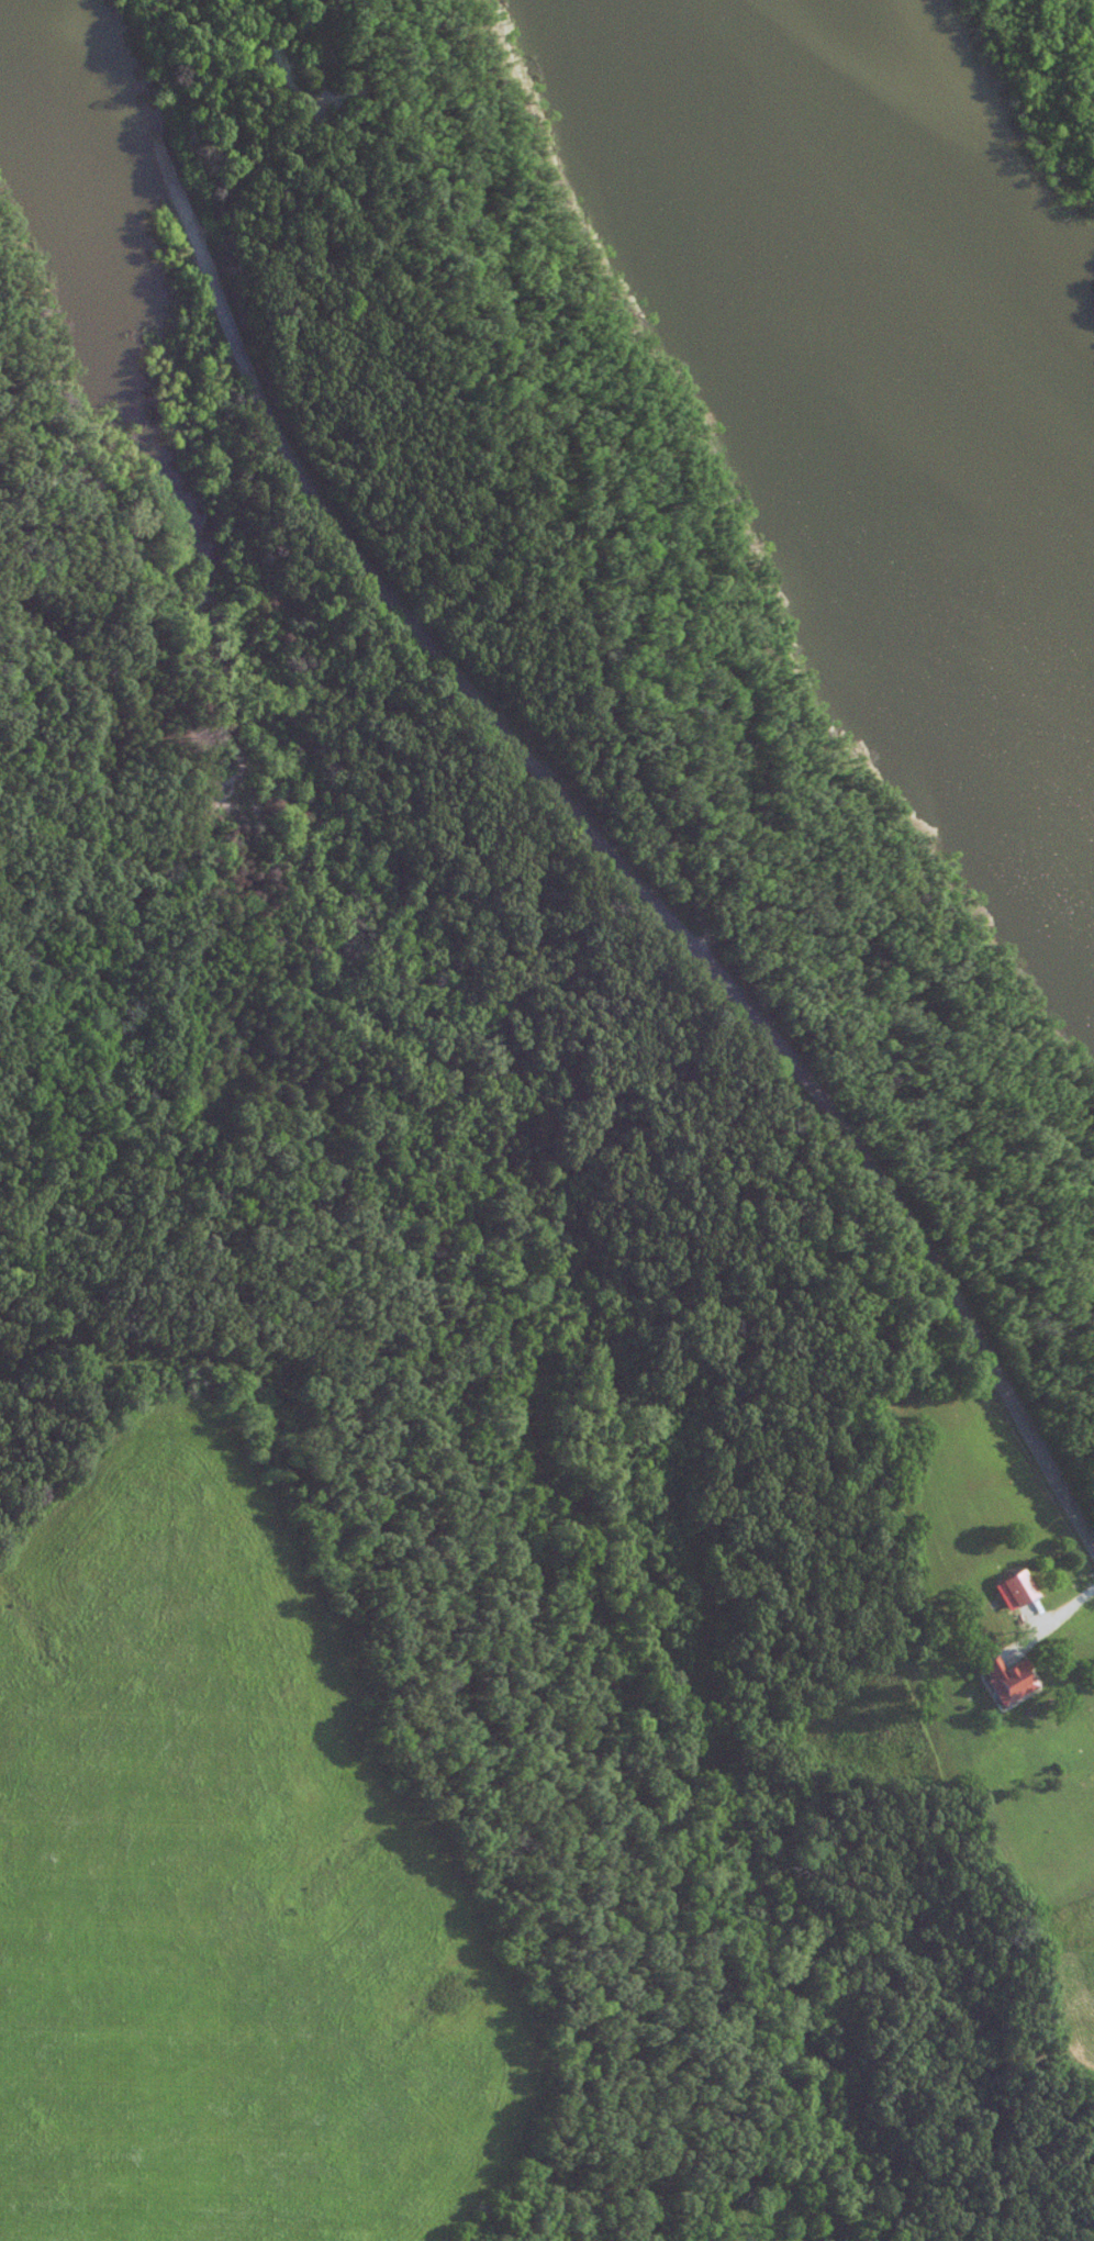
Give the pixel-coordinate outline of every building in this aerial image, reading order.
[(1013,1607),(1034,1594),(1018,1568),(997,1580),(1013,1607)] [(999,1708),(1037,1689),(1021,1659),(1003,1668),(996,1654),(976,1664),(999,1708)]
